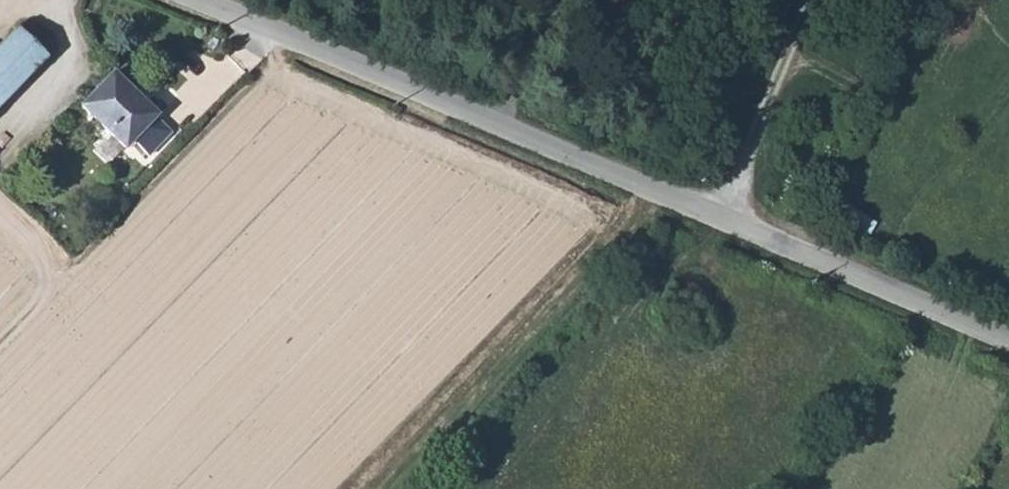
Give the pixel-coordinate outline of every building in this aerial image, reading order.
[(0,54),(0,110),(42,68),(14,40),(0,54)] [(152,125),(110,86),(78,118),(121,159),(128,152),(145,168),(166,146),(147,129),(152,125)]
